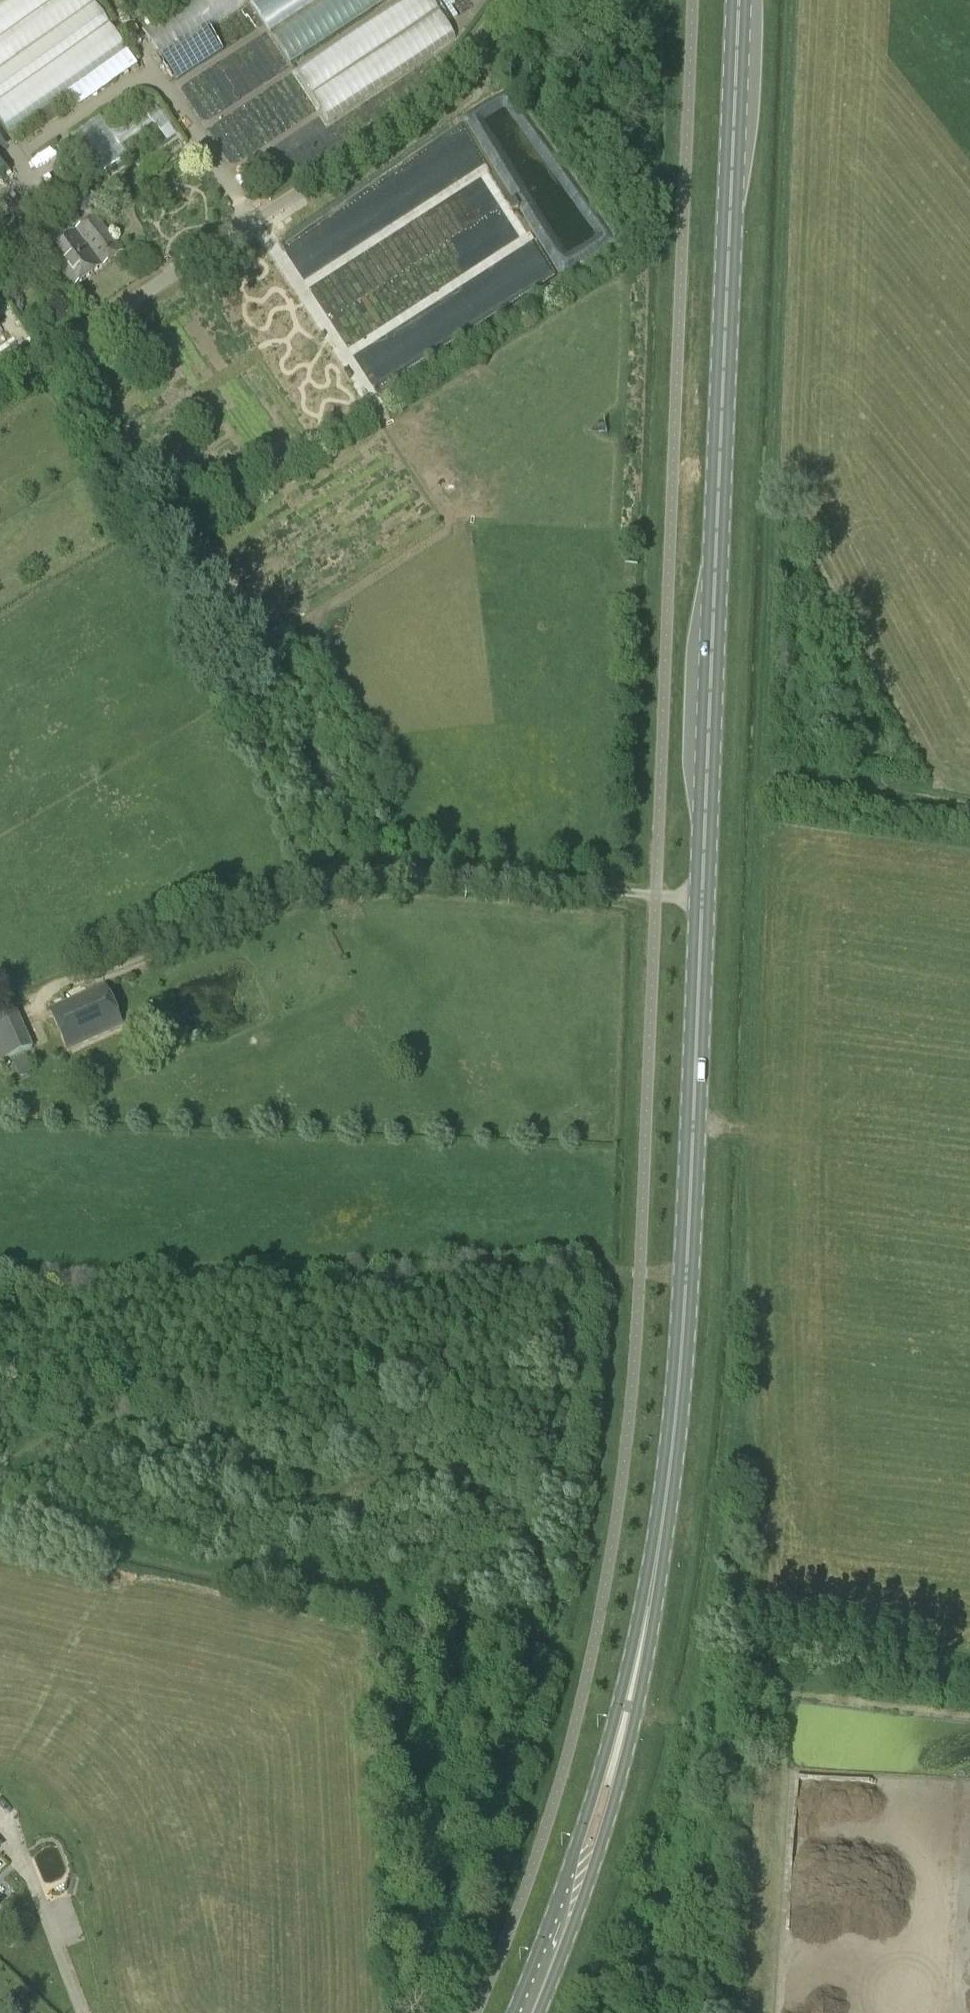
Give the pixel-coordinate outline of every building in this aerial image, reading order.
[(77,104),(138,66),(96,0),(9,0),(0,6),(0,124),(4,131),(69,90),(77,104)] [(270,29),(319,0),(253,0),(270,29)] [(273,30),(289,58),(390,0),(325,0),(273,30)] [(298,65),(326,115),(460,39),(438,0),(412,0),(298,65)] [(8,172),(0,160),(0,178),(8,172)] [(71,289),(121,251),(96,218),(46,256),(71,289)] [(70,1051),(124,1027),(107,988),(53,1012),(70,1051)] [(34,1048),(18,1011),(0,1019),(0,1063),(34,1048)]
